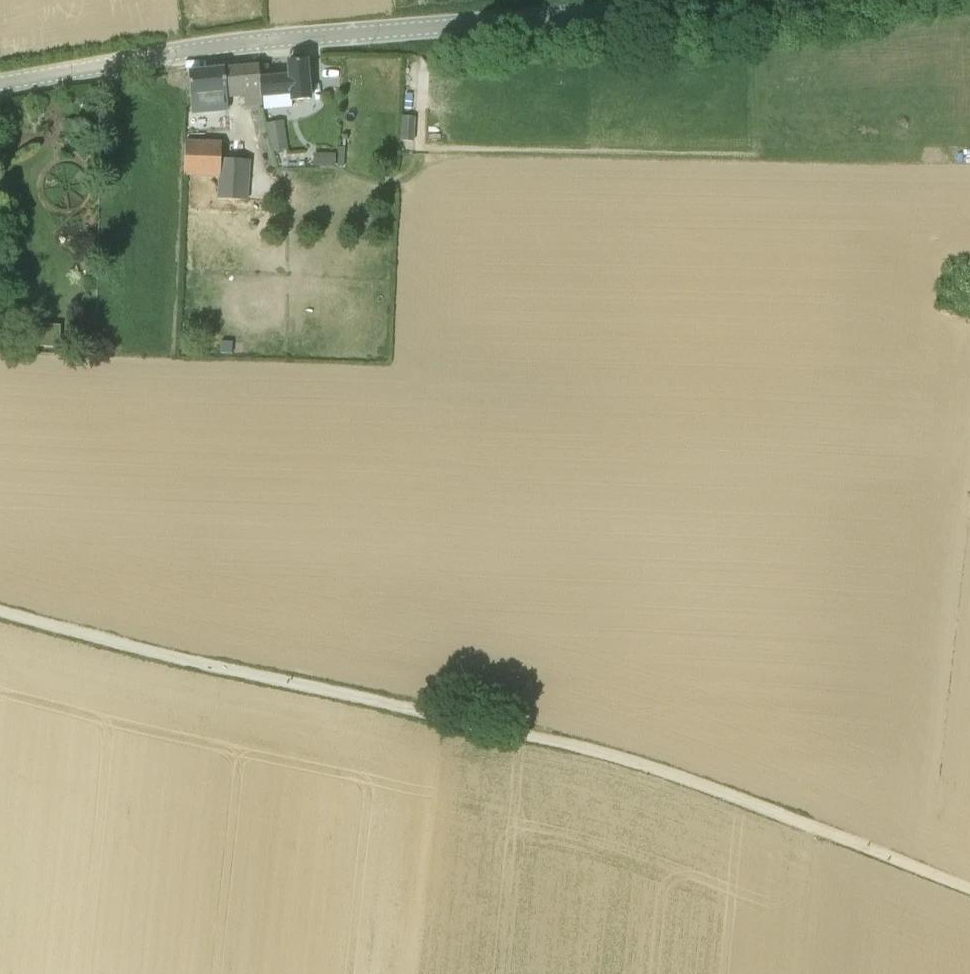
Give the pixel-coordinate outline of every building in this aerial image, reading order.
[(290,102),(310,100),(306,60),(288,62),(289,77),(269,79),(267,64),(258,65),(262,98),(290,95),(290,102)] [(263,105),(262,98),(258,65),(188,72),(192,114),(228,110),(227,98),(245,96),(246,106),(263,105)] [(404,117),(403,140),(416,141),(417,118),(404,117)] [(274,151),(288,149),(284,122),(267,125),(274,151)] [(218,198),(248,200),(250,160),(231,159),(232,143),(185,142),(184,175),(201,176),(200,184),(190,184),(187,232),(210,233),(212,187),(219,187),(218,198)]
